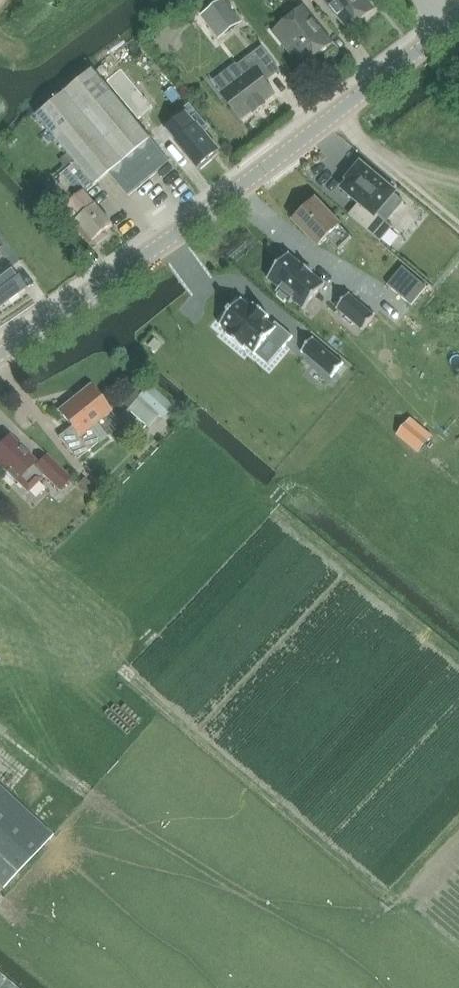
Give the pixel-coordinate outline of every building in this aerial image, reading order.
[(247,12),(240,0),(208,0),(202,4),(218,30),(247,12)] [(349,31),(374,10),(366,0),(324,0),(349,31)] [(303,8),(278,28),(307,64),(332,44),(303,8)] [(279,71),(262,49),(237,68),(245,77),(222,94),(241,120),(252,111),(255,115),(267,106),(264,102),(275,94),(266,81),(279,71)] [(37,117),(76,164),(85,175),(73,185),(82,195),(85,193),(94,186),(110,174),(128,196),(169,162),(151,139),(152,139),(94,70),(37,117)] [(192,108),(166,130),(198,169),(200,167),(202,169),(215,158),(213,156),(219,151),(205,133),(210,129),(190,104),(189,105),(192,108)] [(96,207),(85,193),(82,195),(73,185),(85,175),(76,164),(56,180),(74,201),(66,208),(79,223),(75,227),(91,244),(97,245),(108,236),(105,232),(113,225),(97,206),(96,207)] [(350,182),(344,190),(360,204),(350,216),(380,242),(392,228),(377,215),(395,194),(392,191),(395,188),(383,178),(380,181),(361,165),(359,167),(358,167),(357,168),(358,169),(352,177),(351,176),(349,177),(350,178),(348,180),(350,182)] [(297,219),(295,220),(319,246),(327,238),(339,250),(352,238),(316,200),(305,211),(302,210),(296,216),(297,219)] [(10,269),(20,262),(0,235),(0,308),(25,289),(10,269)] [(289,254),(268,279),(269,280),(279,289),(277,292),(278,292),(290,302),(290,303),(291,303),(294,300),(304,309),(305,310),(326,285),(325,284),(324,285),(313,275),(301,264),(301,265),(290,255),(289,254)] [(403,267),(387,285),(412,306),(427,288),(403,267)] [(349,295),(337,309),(338,310),(338,309),(362,330),(363,331),(375,317),(374,316),(350,296),(349,295)] [(230,314),(220,326),(221,327),(222,326),(231,333),(229,335),(228,334),(227,335),(244,350),(245,349),(244,348),(246,346),(255,354),(254,355),(255,356),(256,354),(269,365),(283,348),(283,349),(293,337),(277,323),(273,327),(265,320),(268,318),(269,319),(270,317),(255,305),(254,306),(255,307),(253,310),(243,301),(244,300),(242,299),(233,310),(232,310),(229,313),(230,314)] [(313,338),(301,352),(302,353),(303,352),(332,376),(331,377),(332,378),(344,364),(343,363),(342,364),(314,340),(315,339),(313,338)] [(140,393),(138,396),(162,419),(173,407),(149,384),(140,393)] [(89,428),(110,411),(90,386),(59,411),(72,427),(59,437),(77,459),(100,442),(89,428)] [(409,414),(395,432),(416,449),(429,431),(409,414)] [(16,481),(28,492),(42,478),(40,477),(43,474),(59,490),(70,479),(47,456),(36,466),(34,464),(35,462),(10,437),(0,446),(0,467),(16,482),(16,481)] [(3,889),(52,835),(0,787),(0,886),(3,889)] [(0,974),(0,987),(17,987),(0,974)]
